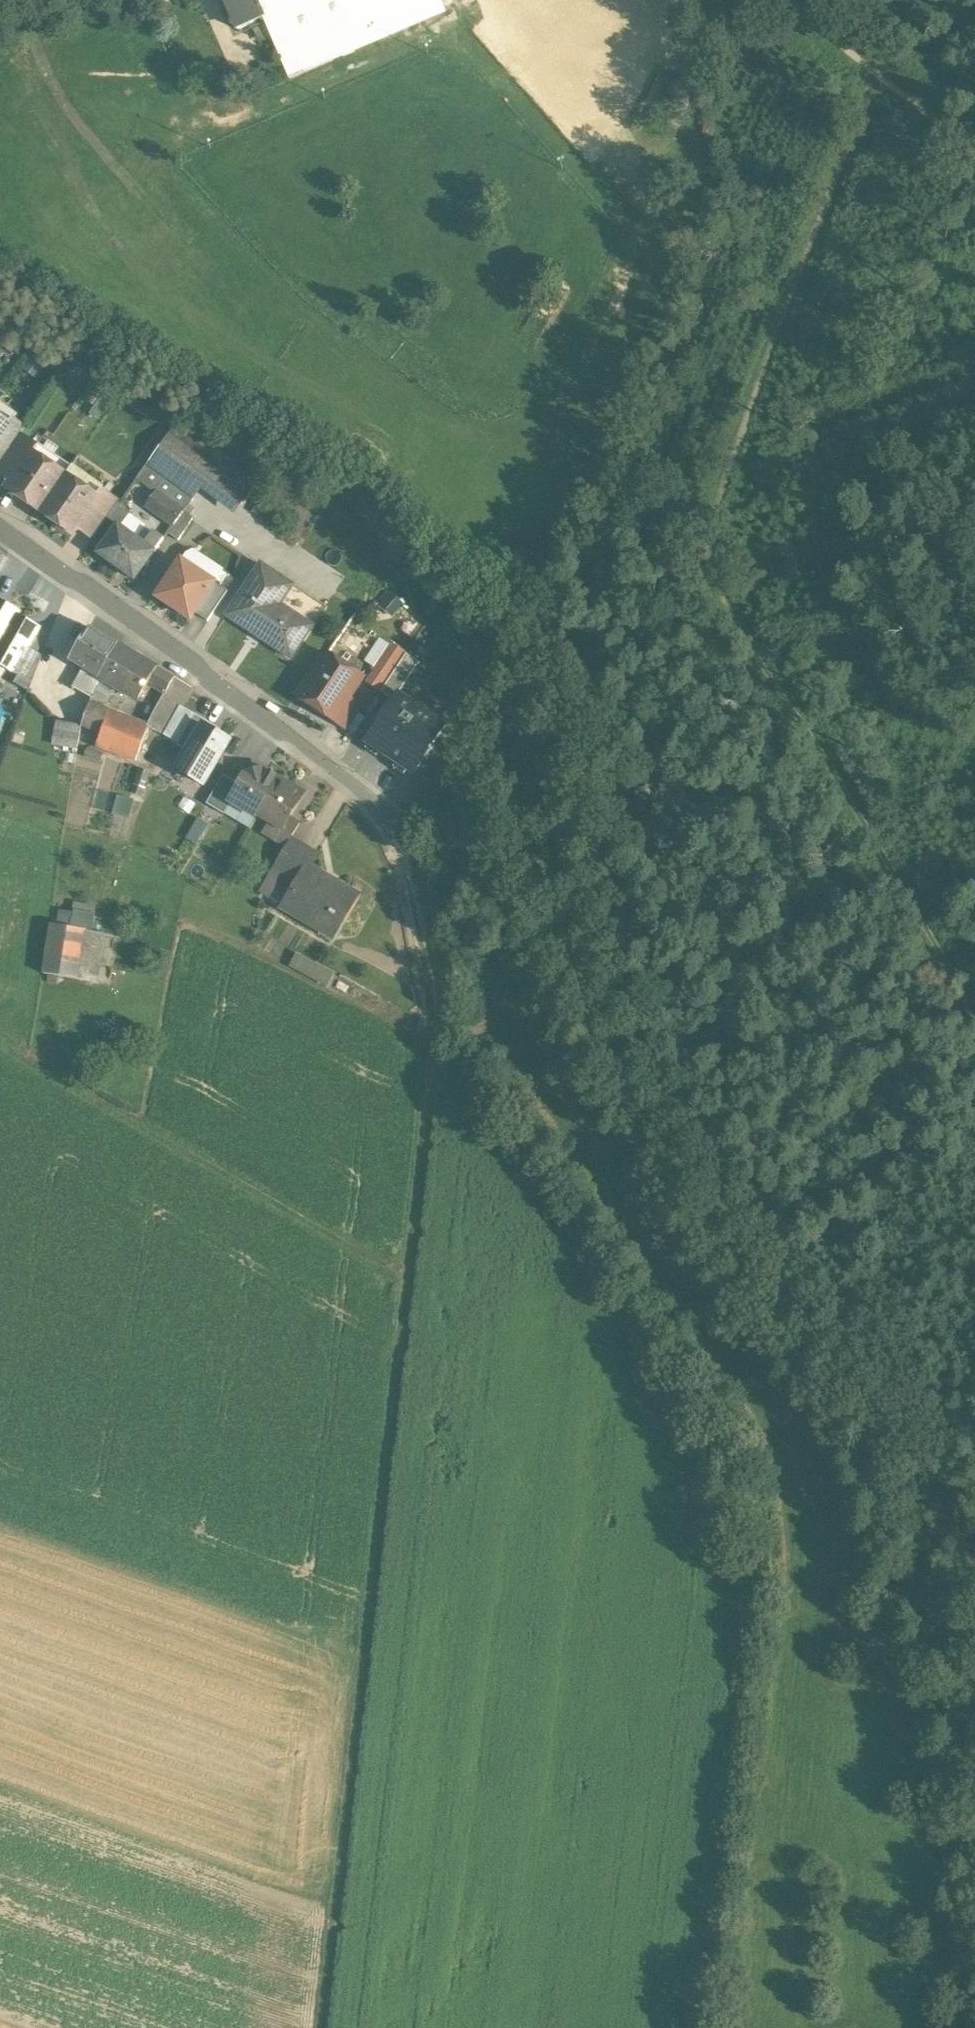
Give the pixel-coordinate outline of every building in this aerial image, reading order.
[(239,38),(266,26),(280,57),(313,42),(324,37),(407,0),(222,0),(239,38)] [(324,37),(334,59),(422,20),(413,0),(407,0),(324,37)] [(313,42),(280,57),(285,68),(318,53),(313,42)] [(10,425),(8,424),(0,418),(0,439),(10,425)] [(0,439),(0,450),(6,454),(19,435),(20,435),(25,428),(12,419),(8,424),(10,425),(0,439)] [(175,420),(145,464),(191,496),(202,481),(225,448),(175,420)] [(40,439),(25,428),(20,435),(35,446),(38,443),(40,439)] [(19,435),(6,454),(2,459),(19,471),(31,452),(33,453),(37,447),(35,446),(20,435),(19,435)] [(14,479),(7,488),(40,511),(64,475),(71,465),(38,443),(35,446),(37,447),(33,453),(31,452),(19,471),(14,479)] [(263,470),(225,448),(202,481),(243,509),(263,470)] [(14,479),(19,471),(2,459),(0,462),(0,469),(14,479)] [(191,496),(145,464),(135,479),(154,492),(181,510),(191,496)] [(64,475),(40,511),(73,533),(81,522),(85,516),(97,498),(96,497),(64,475)] [(118,503),(108,518),(117,524),(128,531),(145,505),(154,492),(135,479),(124,494),(118,503)] [(108,482),(102,492),(118,503),(124,494),(108,482)] [(97,498),(85,516),(101,528),(108,518),(118,503),(102,492),(101,491),(96,497),(97,498)] [(181,510),(154,492),(145,505),(172,524),(181,510)] [(172,524),(169,528),(179,536),(192,518),(181,510),(172,524)] [(97,533),(101,528),(85,516),(81,522),(97,533)] [(144,542),(128,531),(117,524),(98,553),(135,578),(158,544),(148,537),(144,542)] [(195,613),(214,584),(181,562),(158,598),(190,619),(195,613)] [(293,585),(260,562),(226,612),(289,656),(311,623),(281,602),(293,585)] [(227,592),(214,584),(195,613),(208,621),(227,592)] [(323,606),(293,585),(281,602),(311,623),(323,606)] [(15,616),(16,616),(18,613),(0,602),(0,643),(15,616)] [(0,643),(0,664),(8,669),(14,672),(26,649),(38,628),(16,616),(15,616),(0,643)] [(99,676),(117,645),(90,628),(70,660),(83,668),(72,688),(91,698),(99,676)] [(381,691),(405,654),(390,644),(366,681),(381,691)] [(140,658),(117,645),(99,676),(117,687),(121,689),(140,658)] [(26,649),(14,672),(8,669),(4,676),(29,690),(41,657),(26,649)] [(381,691),(394,700),(418,663),(405,654),(381,691)] [(327,655),(299,697),(334,721),(347,701),(362,678),(327,655)] [(164,670),(140,658),(121,689),(137,699),(142,689),(155,689),(164,670)] [(192,689),(164,670),(155,689),(164,696),(150,726),(166,735),(181,708),(192,689)] [(108,710),(117,687),(99,676),(91,698),(90,702),(108,710)] [(414,774),(446,726),(398,694),(394,700),(366,742),(414,774)] [(358,708),(347,701),(334,721),(345,728),(358,708)] [(90,702),(81,725),(104,733),(114,738),(123,715),(108,710),(90,702)] [(165,737),(178,744),(194,715),(181,708),(166,735),(165,737)] [(148,725),(123,715),(114,738),(139,748),(148,725)] [(194,715),(178,744),(177,745),(188,751),(203,725),(206,727),(209,723),(194,715)] [(77,751),(81,725),(55,720),(51,746),(77,751)] [(150,726),(148,725),(139,748),(114,738),(104,733),(98,747),(136,762),(150,726)] [(177,769),(203,785),(229,741),(206,727),(203,725),(188,751),(177,769)] [(266,768),(243,774),(243,777),(239,784),(228,802),(230,803),(256,818),(258,815),(279,778),(267,771),(266,768)] [(140,769),(139,772),(131,793),(141,797),(149,773),(140,769)] [(223,774),(206,804),(223,814),(230,803),(228,802),(239,784),(223,774)] [(304,793),(279,778),(258,815),(280,829),(281,828),(288,818),(304,793)] [(133,800),(118,796),(113,814),(128,818),(133,800)] [(189,837),(201,843),(212,822),(200,816),(189,837)] [(288,818),(281,828),(280,829),(273,840),(285,847),(289,840),(298,824),(288,818)] [(285,847),(274,866),(284,872),(299,845),(289,840),(285,847)] [(315,855),(299,845),(284,872),(297,879),(305,864),(308,866),(315,855)] [(308,866),(305,864),(297,879),(280,908),(330,938),(341,919),(334,915),(348,892),(322,878),(324,875),(308,866)] [(100,983),(108,936),(50,926),(41,973),(100,983)] [(332,976),(294,953),(289,962),(327,985),(332,976)]
